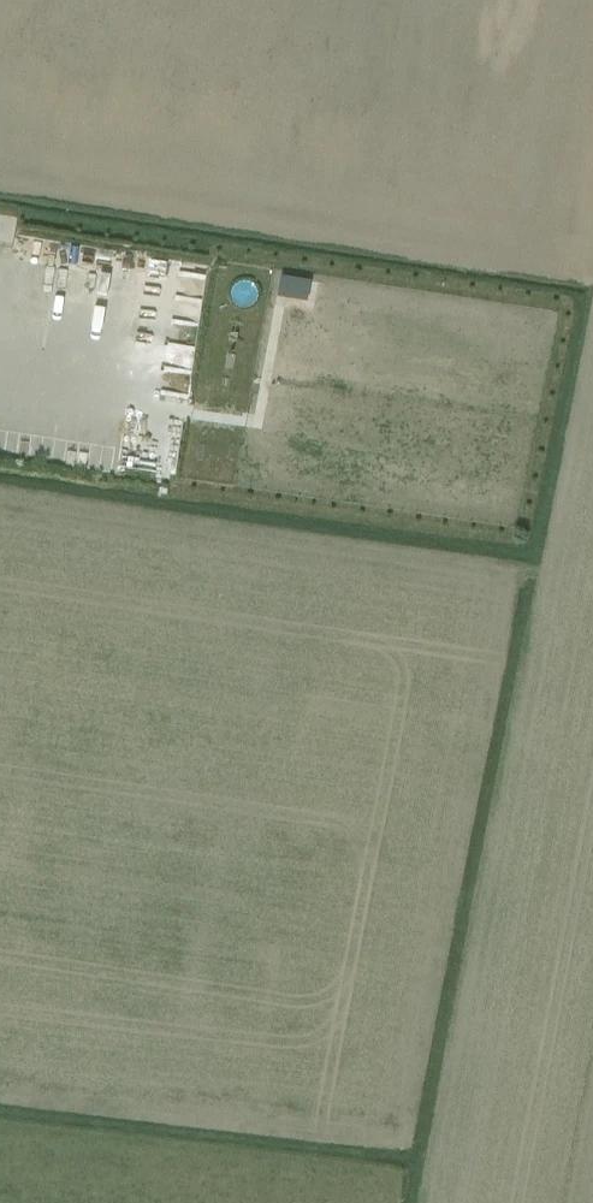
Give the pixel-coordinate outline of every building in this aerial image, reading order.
[(24,430),(17,453),(44,462),(51,439),(24,430)]
